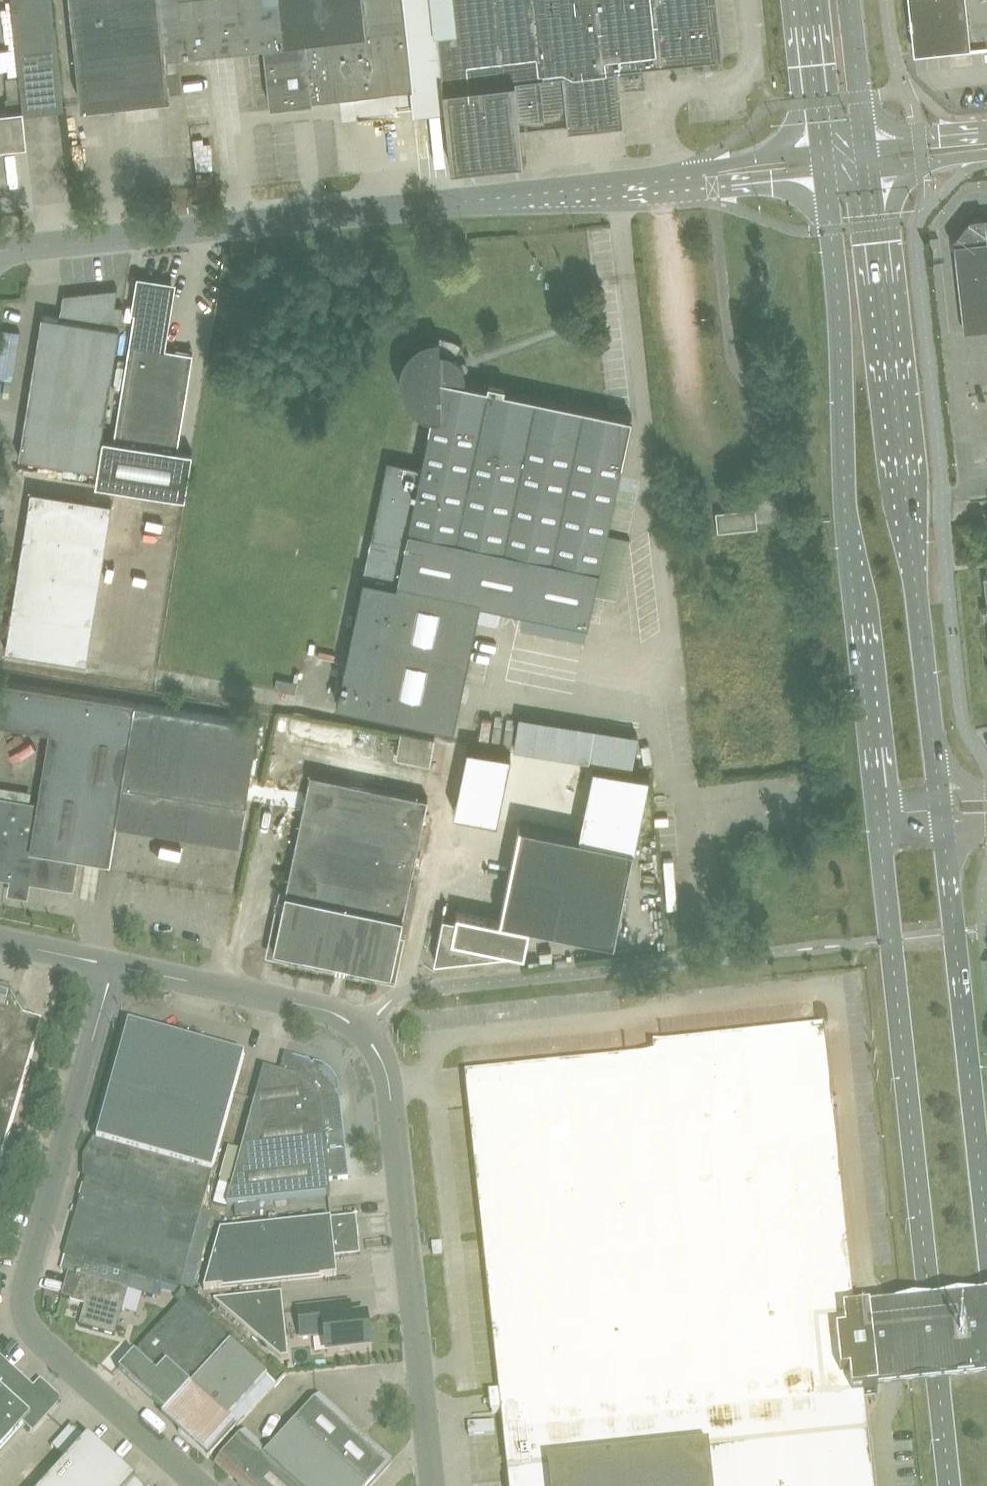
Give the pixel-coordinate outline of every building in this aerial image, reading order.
[(63,105),(51,0),(11,0),(19,75),(21,95),(22,107),(23,110),(63,105)] [(80,101),(170,91),(166,52),(265,41),(271,101),(410,86),(401,0),(69,0),(80,101)] [(455,31),(437,32),(443,84),(442,84),(451,164),(522,157),(519,127),(569,122),(566,97),(586,95),(583,70),(617,66),(619,89),(645,86),(642,64),(722,55),(717,0),(451,0),(455,31)] [(914,50),(986,42),(986,0),(909,0),(914,50)] [(7,97),(21,95),(19,75),(5,77),(7,97)] [(23,110),(22,107),(0,110),(0,146),(26,143),(23,110)] [(173,208),(172,198),(162,199),(163,209),(173,208)] [(985,216),(986,224),(980,224),(974,232),(961,234),(961,242),(954,242),(964,329),(986,327),(986,215),(985,216)] [(165,334),(172,284),(139,279),(114,439),(103,437),(96,482),(186,496),(193,451),(177,449),(193,353),(159,347),(161,334),(165,334)] [(96,467),(123,304),(115,303),(118,287),(64,293),(60,318),(42,315),(19,455),(96,467)] [(414,406),(418,409),(421,411),(424,412),(427,413),(430,414),(427,427),(428,427),(420,465),(404,462),(387,458),(370,536),(336,702),(453,727),(479,600),(587,622),(621,462),(622,462),(632,416),(504,389),(505,384),(487,380),(486,385),(464,380),(464,377),(465,375),(464,372),(464,369),(463,367),(463,365),(461,362),(459,359),(457,356),(455,354),(462,344),(459,341),(455,339),(450,337),(446,336),(440,336),(434,336),(427,337),(421,339),(418,341),(414,343),(411,346),(408,349),(405,353),(403,357),(401,362),(399,367),(399,374),(399,381),(401,388),(404,395),(407,399),(410,403),(414,406)] [(6,649),(86,662),(112,503),(31,489),(6,649)] [(758,526),(756,507),(716,512),(718,530),(758,526)] [(106,636),(107,617),(96,616),(94,635),(106,636)] [(297,682),(276,677),(274,688),(295,692),(297,682)] [(258,722),(136,702),(136,701),(0,679),(0,722),(49,729),(37,800),(0,795),(0,876),(74,888),(79,856),(110,861),(117,822),(239,842),(245,802),(245,801),(258,722)] [(434,737),(400,731),(396,756),(429,762),(434,737)] [(497,820),(510,754),(467,745),(453,811),(497,820)] [(648,775),(592,764),(578,835),(634,846),(648,775)] [(391,969),(417,846),(423,821),(428,796),(310,771),(295,846),(274,945),(337,958),(347,960),(391,969)] [(529,922),(614,939),(634,846),(578,835),(520,822),(499,919),(457,911),(455,916),(442,913),(433,958),(506,950),(506,948),(524,952),(529,922)] [(11,995),(0,992),(0,1167),(38,1036),(42,1024),(24,1018),(21,1012),(24,1010),(19,1000),(15,1002),(11,995)] [(202,1211),(216,1161),(245,1057),(129,1025),(65,1257),(111,1270),(157,1283),(180,1289),(202,1211)] [(855,1415),(864,1414),(862,1395),(877,1393),(869,1312),(843,1315),(812,1025),(661,1042),(662,1052),(473,1072),(476,1092),(491,1230),(480,1231),(508,1485),(862,1485),(855,1415)] [(264,1071),(227,1208),(330,1196),(328,1180),(348,1178),(340,1098),(310,1062),(285,1056),(280,1075),(264,1071)] [(219,1232),(203,1290),(336,1276),(334,1257),(359,1254),(355,1217),(219,1232)] [(442,1253),(441,1243),(431,1244),(432,1254),(442,1253)] [(157,1283),(111,1270),(107,1283),(72,1274),(69,1273),(62,1297),(86,1304),(80,1326),(114,1336),(127,1290),(153,1297),(157,1283)] [(213,1300),(280,1358),(288,1357),(283,1313),(281,1293),(213,1300)] [(869,1312),(877,1393),(986,1381),(986,1299),(869,1312)] [(227,1420),(267,1376),(183,1300),(123,1367),(170,1410),(166,1414),(182,1429),(179,1433),(208,1459),(236,1428),(227,1420)] [(325,1334),(327,1353),(369,1348),(366,1317),(327,1322),(325,1322),(323,1308),(299,1311),(302,1337),(325,1334)] [(40,1382),(33,1390),(0,1361),(0,1448),(24,1422),(33,1430),(56,1405),(55,1396),(40,1382)] [(390,1465),(317,1398),(265,1455),(243,1434),(216,1464),(239,1485),(371,1485),(390,1465)] [(86,1442),(46,1485),(135,1485),(86,1442)]
